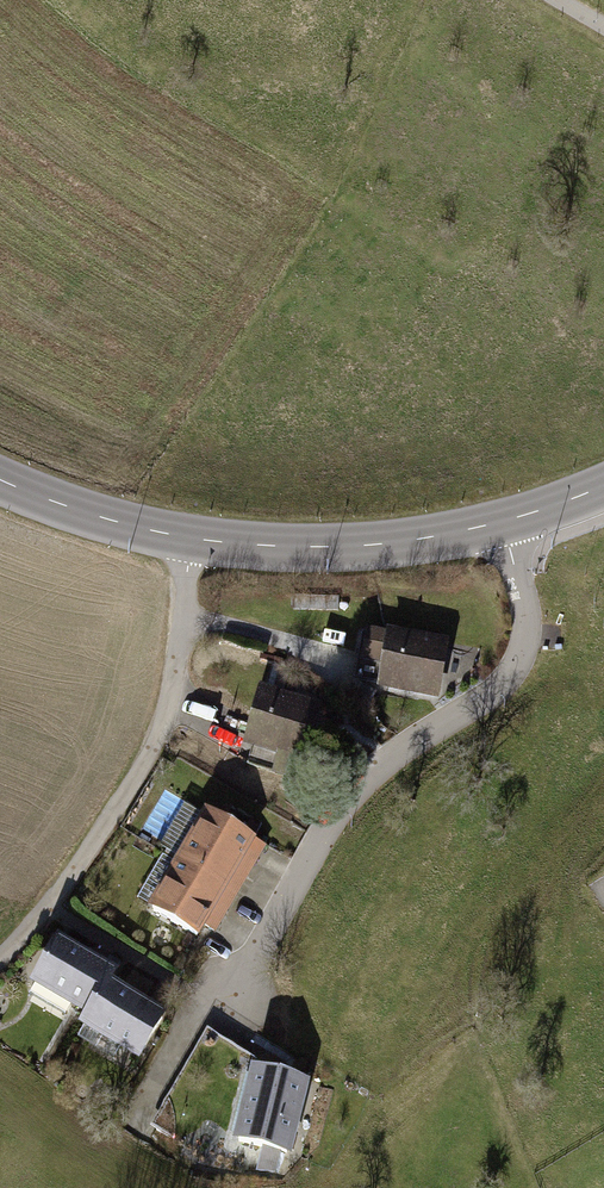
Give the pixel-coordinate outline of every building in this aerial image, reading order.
[(371,622),(361,681),(436,694),(446,635),(371,622)] [(259,684),(246,731),(305,747),(318,700),(259,684)] [(202,805),(175,853),(227,882),(254,833),(202,805)] [(147,904),(199,932),(227,882),(175,853),(147,904)] [(57,928),(27,975),(83,1011),(107,973),(113,963),(57,928)] [(133,1059),(165,1009),(107,973),(83,1011),(76,1023),(133,1059)] [(253,1064),(234,1139),(293,1154),(311,1079),(253,1064)]
